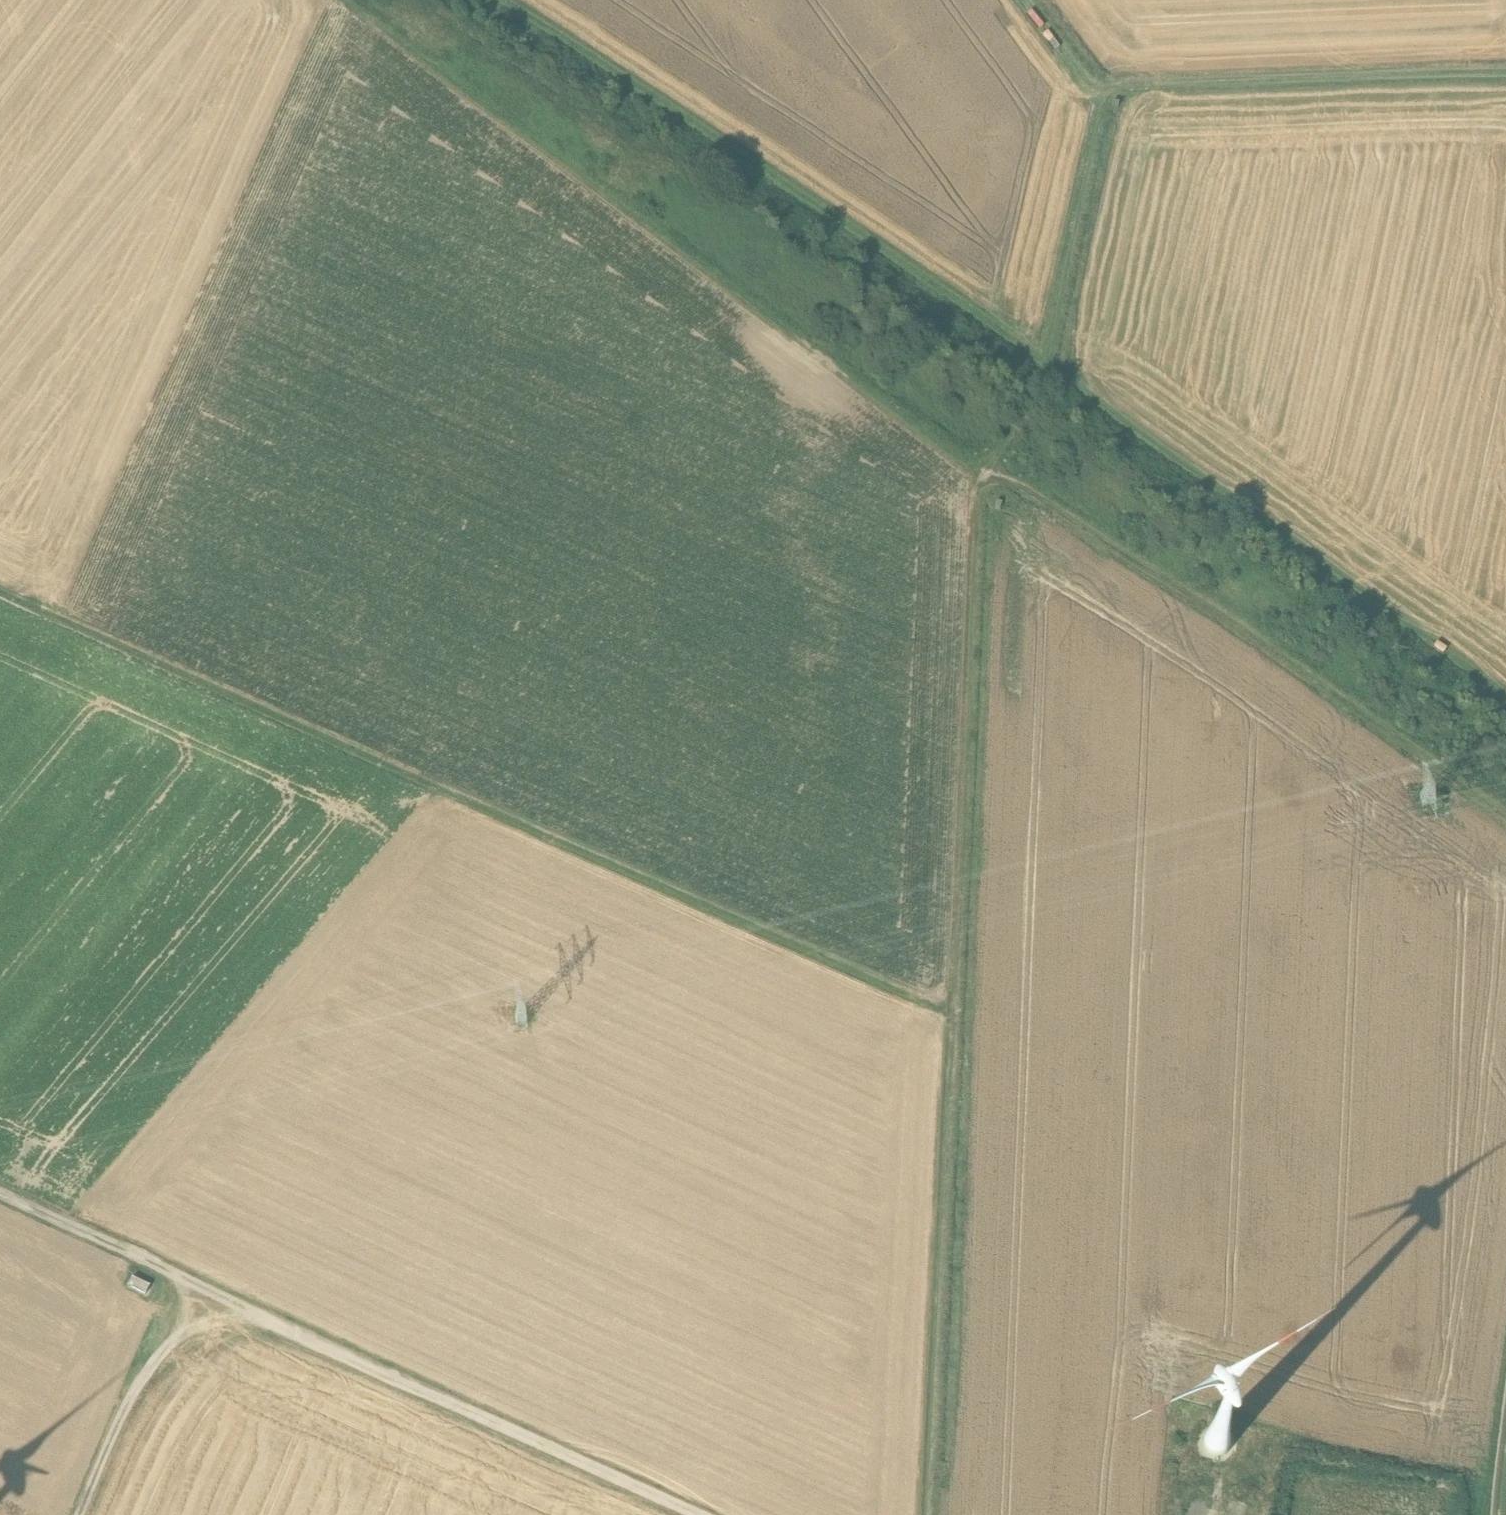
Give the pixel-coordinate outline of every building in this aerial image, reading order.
[(1230,1450),(1231,1444),(1230,1438),(1226,1434),(1222,1430),(1216,1429),(1210,1431),(1205,1434),(1202,1439),(1201,1444),(1202,1450),(1206,1455),(1210,1458),(1216,1459),(1222,1458),(1227,1455),(1230,1450)]
